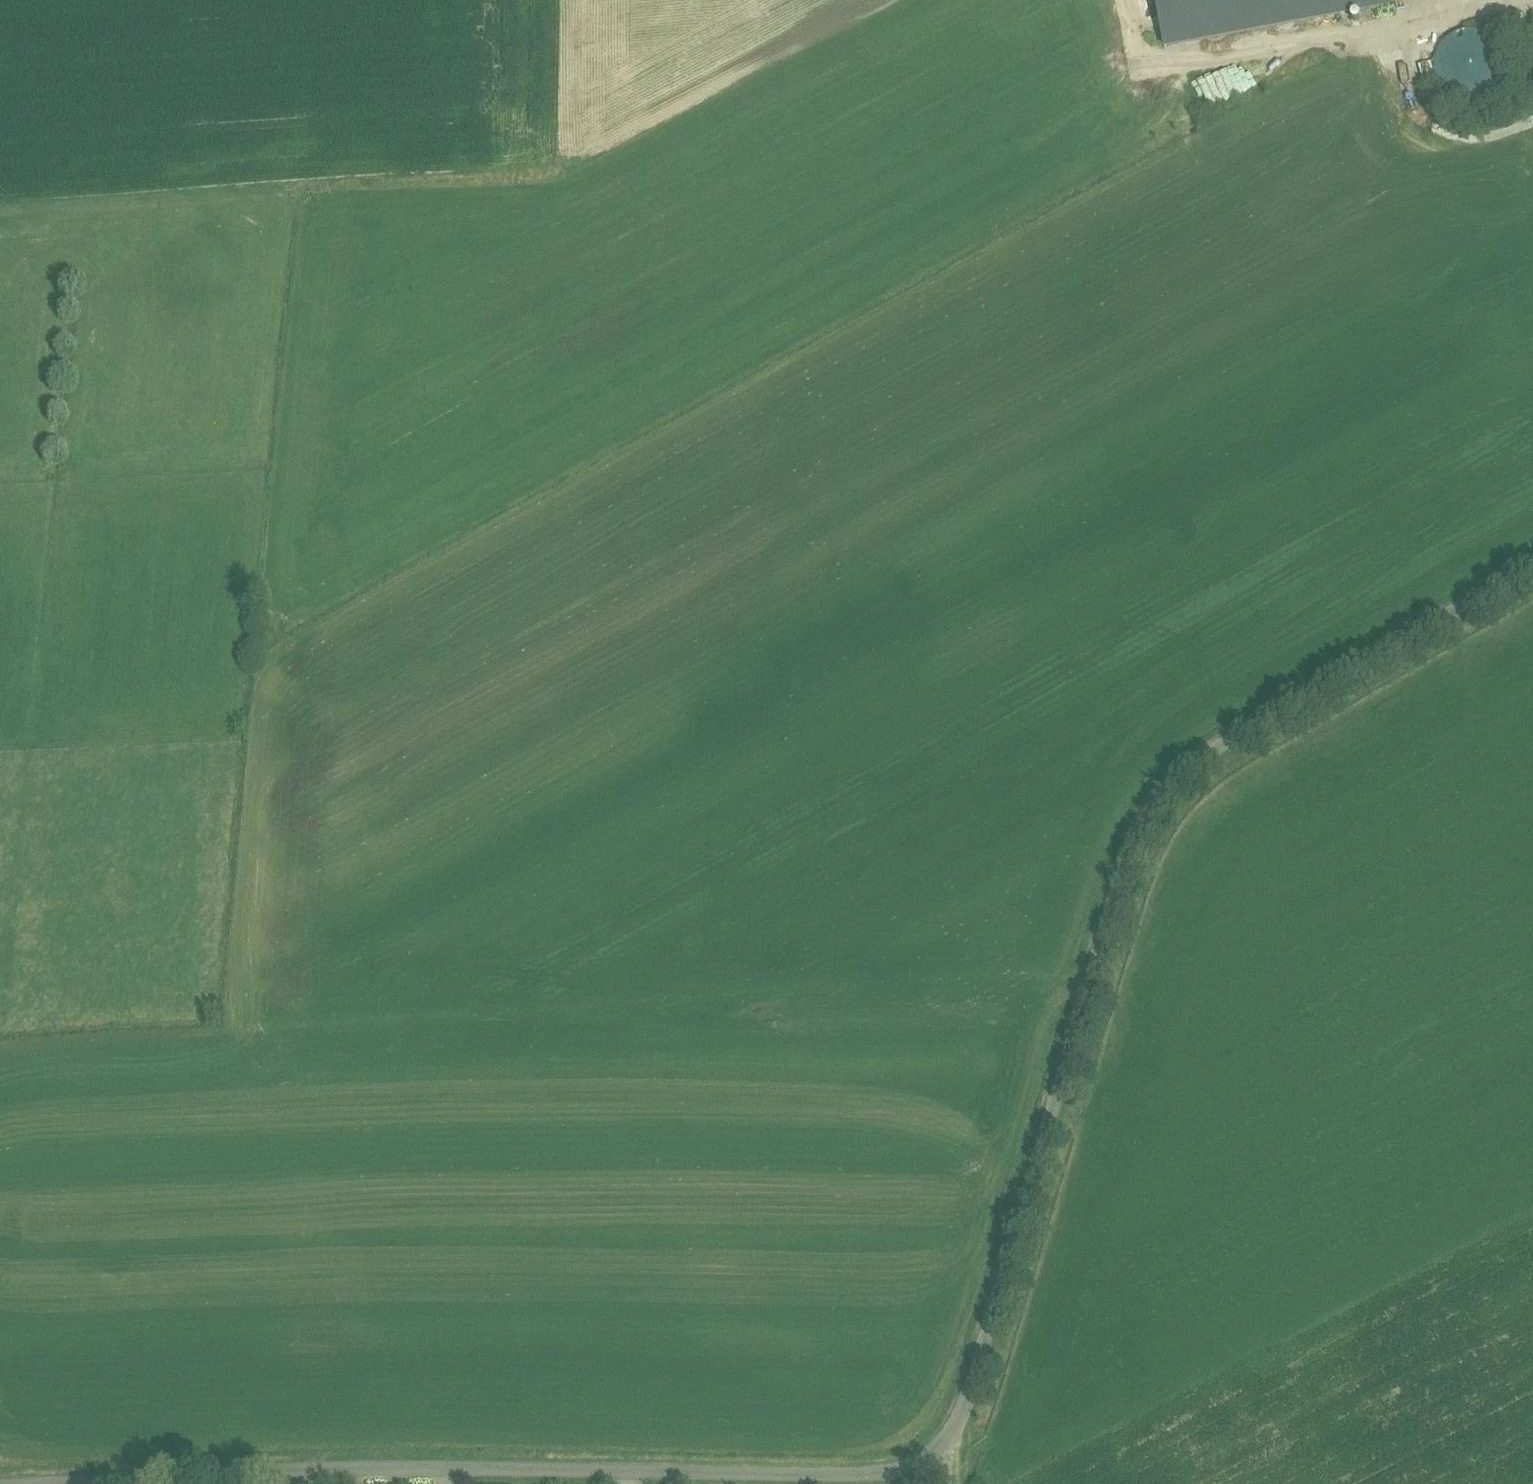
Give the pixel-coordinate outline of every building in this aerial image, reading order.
[(1164,46),(1394,3),(1393,0),(1156,0),(1164,46)] [(1455,100),(1462,103),(1470,104),(1478,103),(1485,101),(1492,97),(1498,92),(1502,86),(1506,79),(1507,71),(1508,64),(1506,56),(1503,49),(1499,43),(1493,37),(1486,33),(1479,31),(1471,30),(1464,31),(1456,33),(1450,37),(1444,42),(1439,48),(1436,55),(1434,62),(1434,70),(1435,78),(1438,85),(1443,91),(1449,96),(1455,100)]
